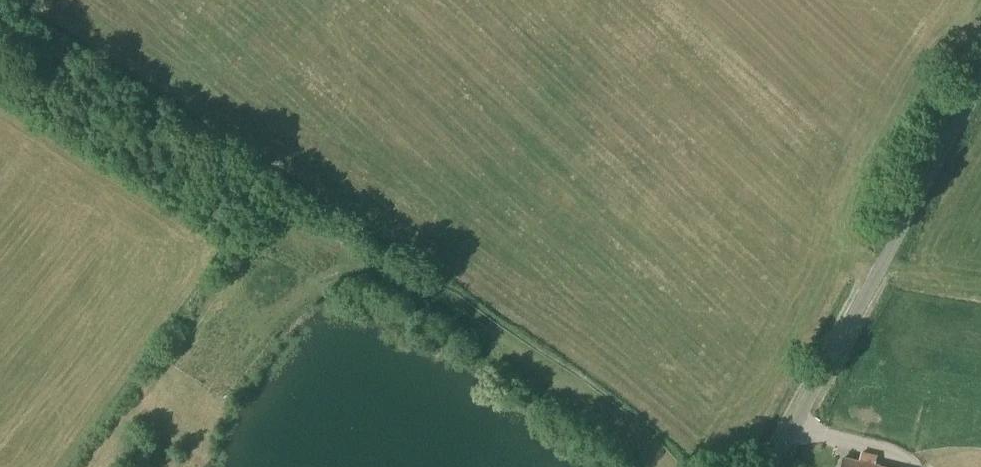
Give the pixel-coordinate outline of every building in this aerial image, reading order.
[(877,456),(861,452),(859,463),(842,459),(840,466),(875,466),(874,466),(877,456)]
